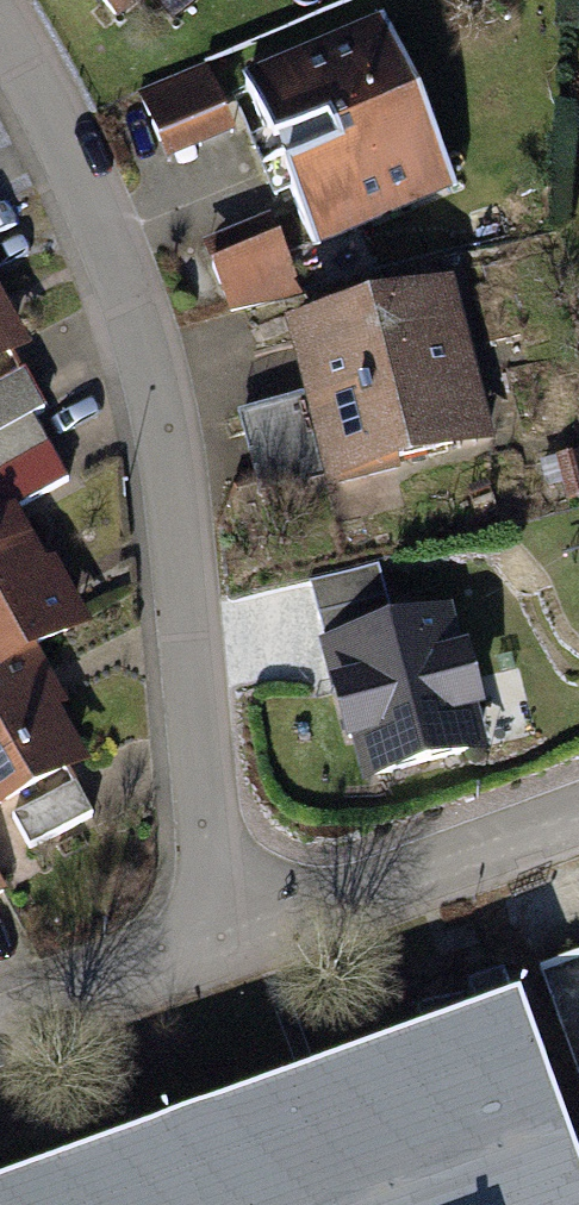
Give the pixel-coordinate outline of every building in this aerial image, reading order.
[(388,21),(250,77),(321,249),(459,192),(388,21)] [(210,61),(138,95),(170,162),(242,129),(210,61)] [(278,220),(209,242),(232,313),(300,291),(278,220)] [(31,342),(0,284),(0,358),(31,342)] [(468,288),(304,328),(339,470),(503,430),(468,288)] [(78,479),(29,374),(0,387),(0,515),(78,479)] [(314,402),(248,417),(266,496),(332,481),(314,402)] [(28,665),(72,643),(15,529),(0,537),(0,678),(28,665)] [(329,654),(395,637),(377,567),(311,584),(329,654)] [(395,637),(329,654),(366,792),(487,760),(450,622),(395,637)] [(0,678),(0,815),(82,774),(28,665),(0,678)] [(526,1015),(0,1198),(0,1204),(578,1204),(578,1166),(526,1015)]
